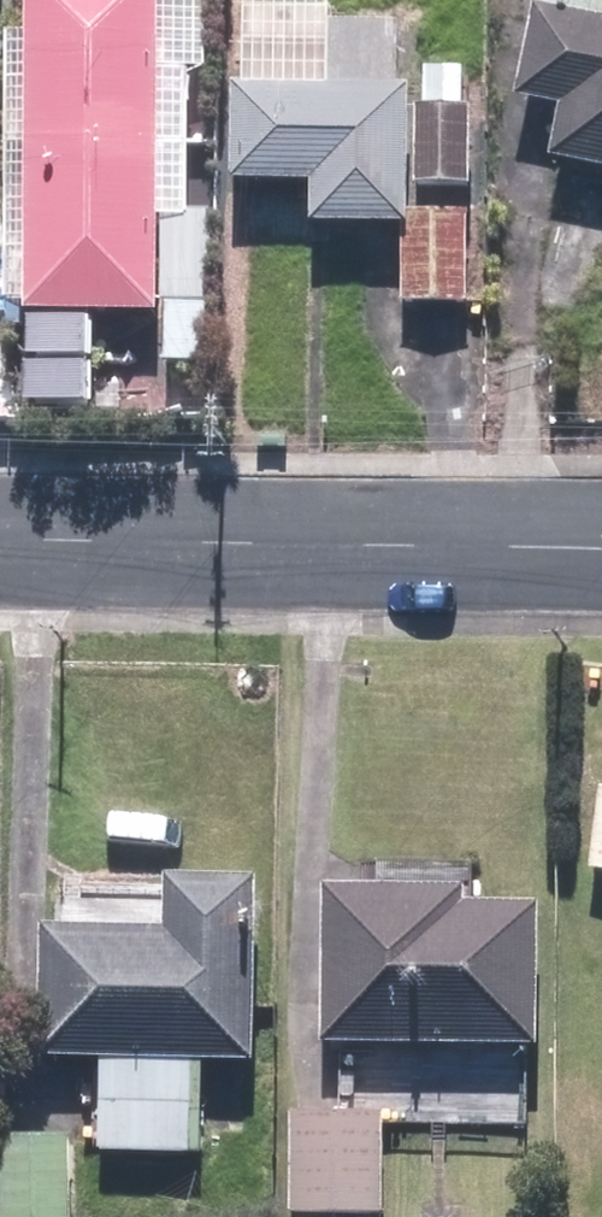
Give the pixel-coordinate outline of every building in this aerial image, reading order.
[(32,309),(163,309),(163,0),(32,0),(32,309)] [(541,3),(521,101),(560,109),(550,156),(601,167),(601,0),(554,0),(553,5),(541,3)] [(422,186),(476,187),(478,106),(468,106),(469,68),(429,67),(429,106),(423,105),(422,186)] [(414,212),(417,86),(237,83),(235,181),(313,182),(312,221),(406,223),(405,300),(468,301),(469,213),(414,212)] [(167,303),(215,303),(215,211),(188,211),(188,219),(167,219),(167,303)] [(93,356),(93,316),(35,316),(35,356),(93,356)] [(204,316),(163,316),(162,371),(204,371),(204,316)] [(31,402),(93,402),(93,362),(31,362),(31,402)] [(599,793),(593,874),(601,874),(601,794),(599,793)] [(167,932),(46,928),(42,1051),(106,1053),(102,1154),(206,1158),(210,1059),(258,1061),(265,877),(169,874),(167,932)] [(362,1109),(512,1115),(514,1043),(535,1044),(541,912),(461,909),(462,888),(329,883),(322,1040),(365,1041),(362,1109)] [(387,1116),(291,1112),(287,1207),(383,1211),(387,1116)] [(2,1136),(0,1195),(0,1216),(79,1216),(82,1139),(2,1136)]
